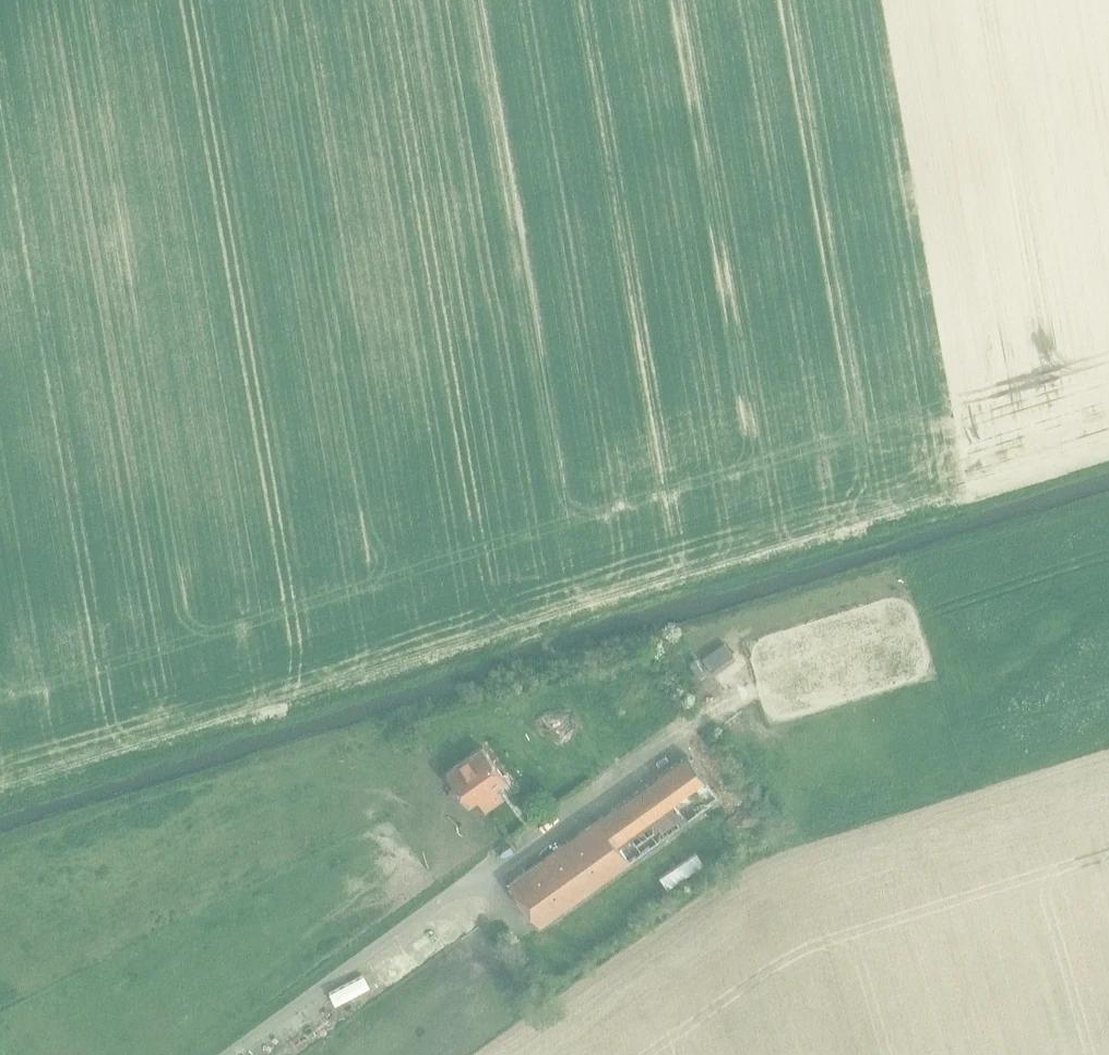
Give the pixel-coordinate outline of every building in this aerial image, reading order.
[(701,660),(713,676),(735,660),(723,644),(701,660)] [(489,703),(493,714),(510,708),(506,697),(489,703)] [(475,801),(482,811),(502,797),(495,787),(504,781),(480,746),(443,771),(468,806),(475,801)] [(506,885),(537,929),(717,800),(686,756),(506,885)]
